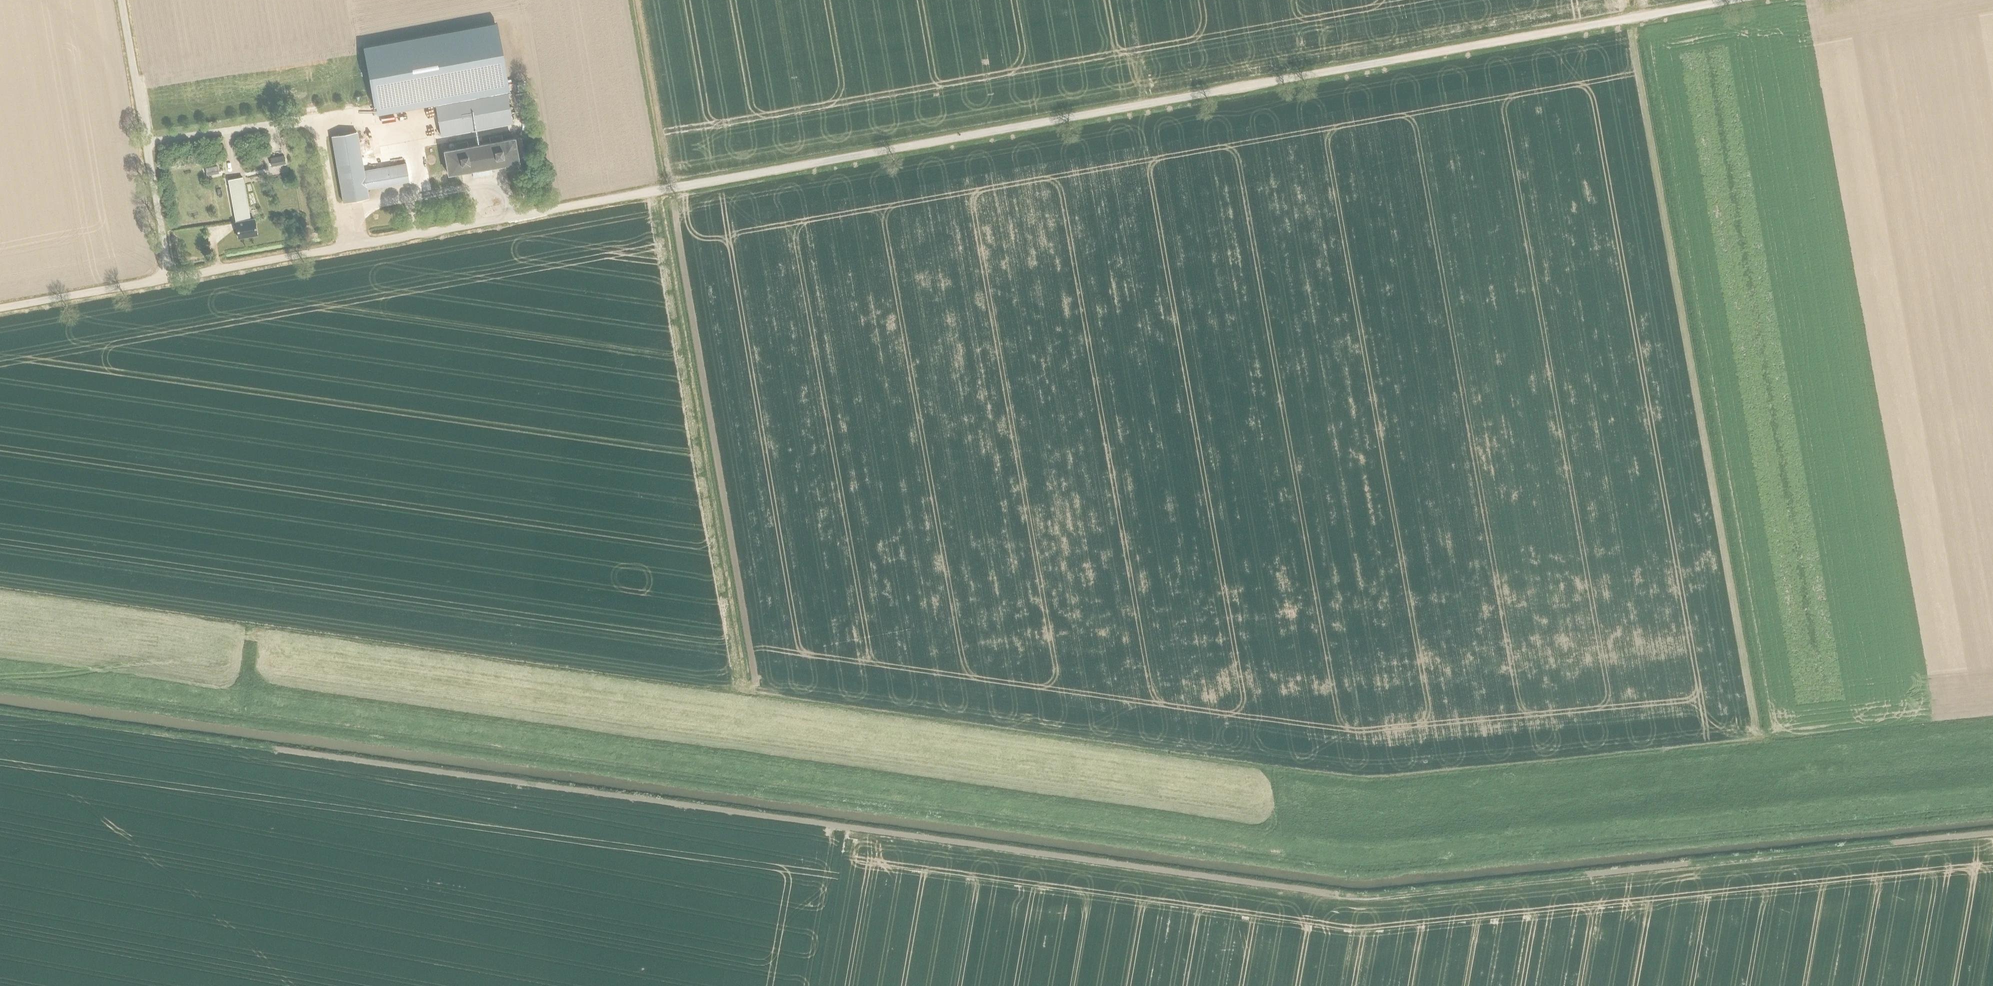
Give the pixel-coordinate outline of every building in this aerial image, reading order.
[(495,25),(365,48),(376,106),(506,83),(495,25)] [(440,135),(511,122),(506,93),(435,106),(440,135)] [(363,171),(356,132),(331,136),(343,202),(368,198),(366,188),(409,181),(406,163),(363,171)] [(448,174),(518,161),(514,138),(502,140),(490,142),(468,146),(455,149),(443,151),(448,174)] [(277,157),(270,158),(272,166),(278,165),(277,157)] [(217,166),(205,168),(207,176),(219,174),(217,166)] [(249,219),(242,177),(227,180),(238,238),(256,235),(254,219),(249,219)]
